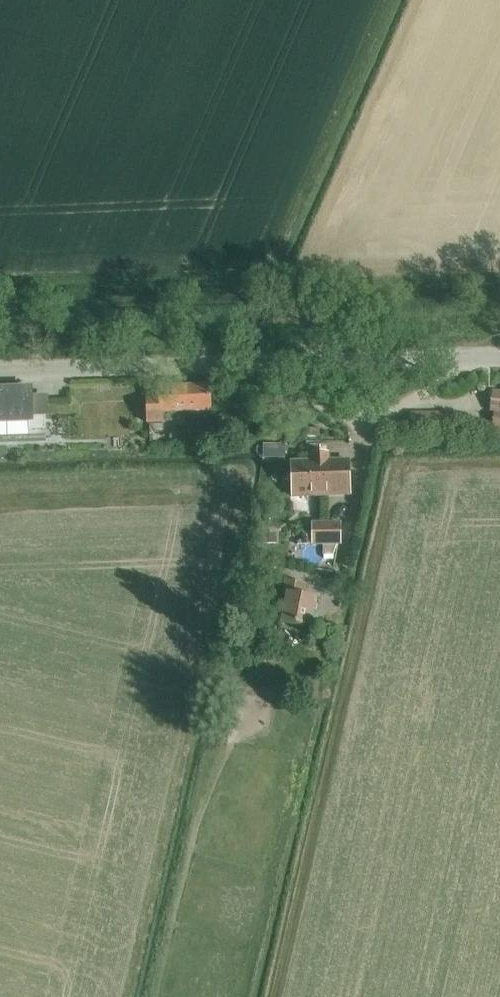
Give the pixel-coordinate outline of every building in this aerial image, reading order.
[(148,397),(149,424),(163,423),(163,413),(211,412),(211,386),(160,387),(161,397),(148,397)] [(46,438),(45,400),(30,401),(30,391),(0,392),(0,440),(46,438)] [(186,433),(173,433),(173,441),(186,441),(186,433)] [(287,445),(264,445),(264,452),(264,459),(287,459),(287,445)] [(293,463),(294,497),(350,495),(349,461),(293,463)] [(313,545),(324,545),(342,545),(341,524),(313,524),(313,545)] [(276,532),(262,534),(264,544),(278,543),(276,532)] [(311,626),(317,599),(304,596),(306,585),(287,582),(285,594),(289,595),(284,621),(311,626)] [(228,724),(232,708),(234,697),(231,697),(231,693),(226,692),(224,706),(220,722),(228,724)]
